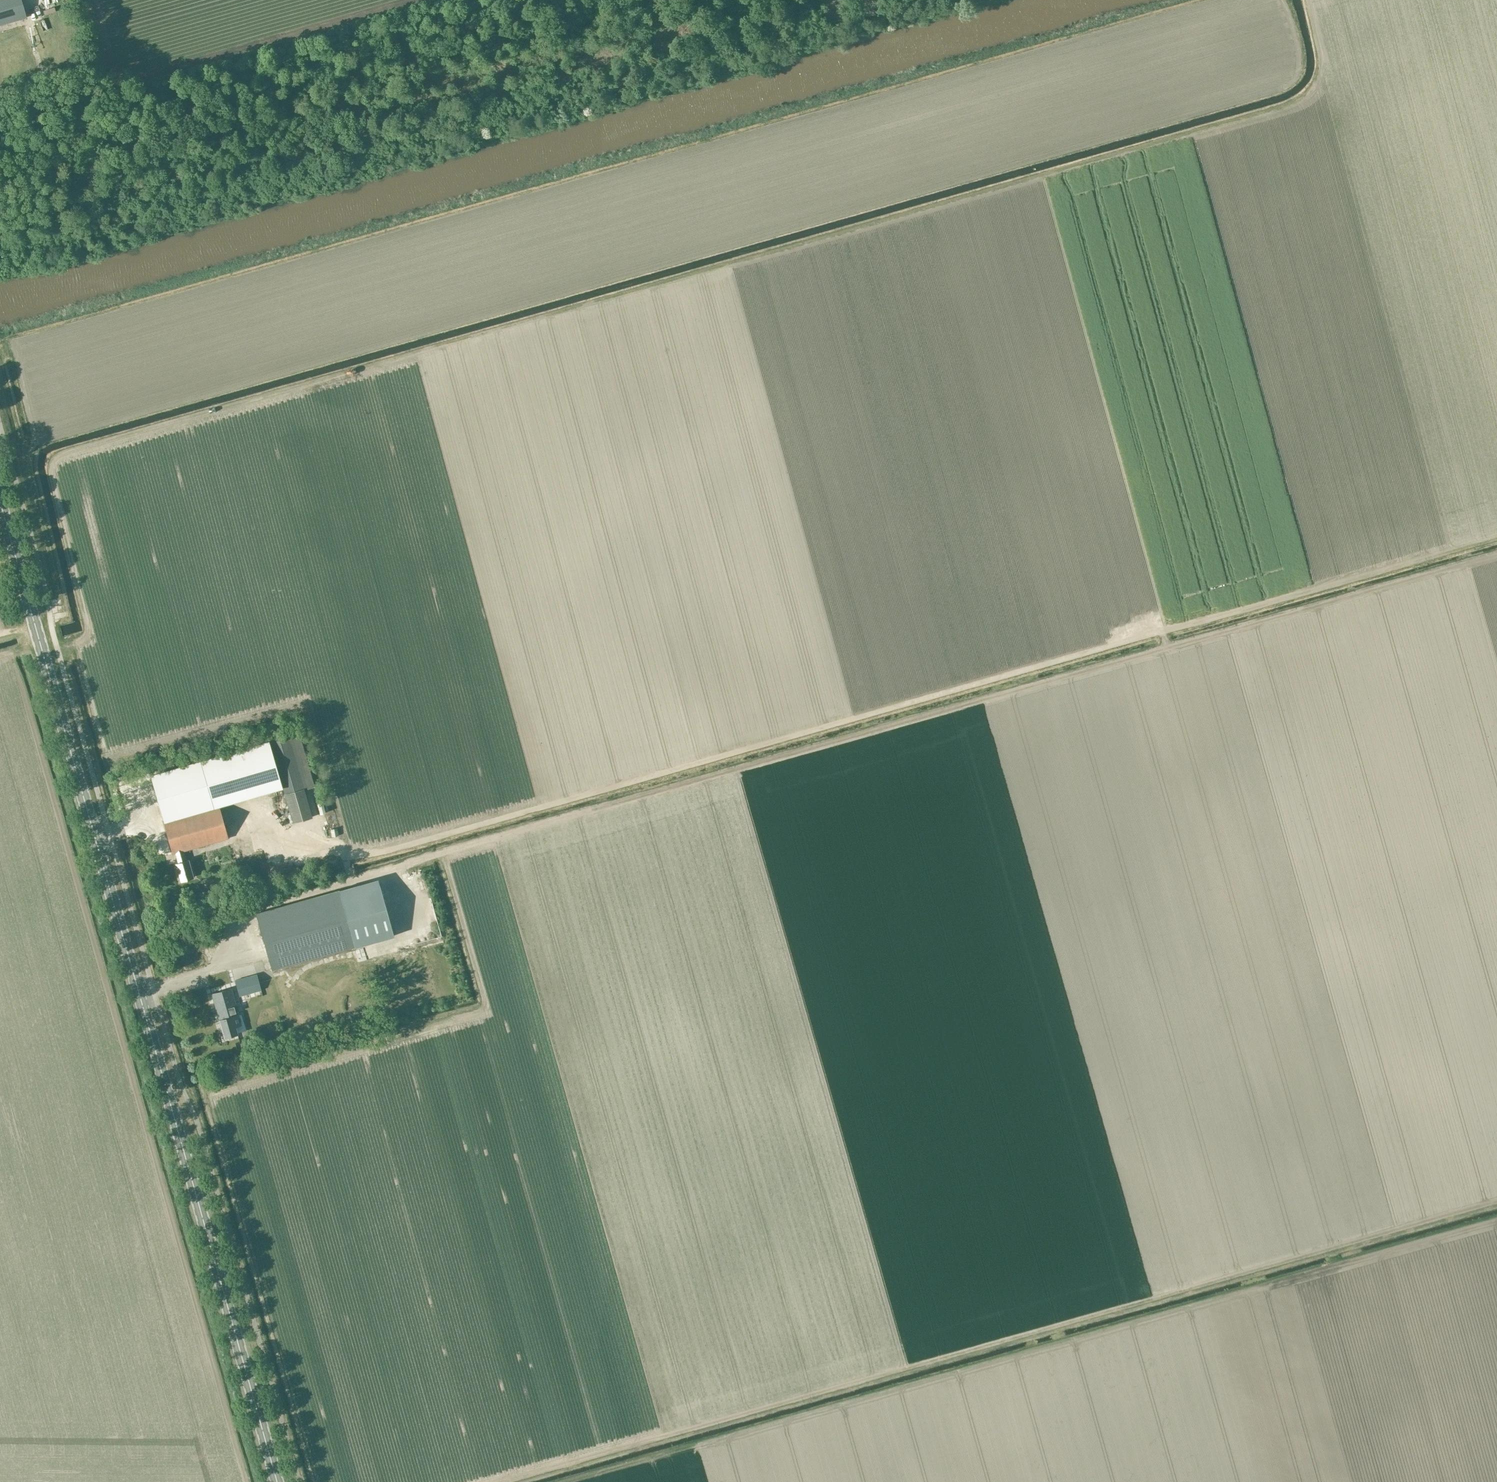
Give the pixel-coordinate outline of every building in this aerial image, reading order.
[(23,19),(18,0),(0,0),(0,25),(23,19)] [(311,816),(304,790),(315,786),(299,733),(289,737),(288,736),(269,741),(292,821),(311,816)] [(281,784),(269,741),(200,761),(213,804),(281,784)] [(213,804),(200,761),(150,775),(163,820),(213,805),(213,804)] [(227,838),(218,804),(163,820),(172,853),(175,853),(177,862),(175,863),(180,880),(193,877),(188,859),(186,860),(183,850),(227,838)] [(346,891),(339,893),(338,890),(255,913),(271,970),(354,946),(348,923),(355,921),(346,891)] [(415,934),(413,935),(412,922),(405,923),(407,941),(416,940),(415,934)] [(192,967),(203,966),(202,952),(192,953),(192,967)] [(241,1024),(231,988),(212,994),(217,1009),(219,1009),(222,1018),(219,1019),(224,1037),(237,1033),(235,1025),(241,1024)]
